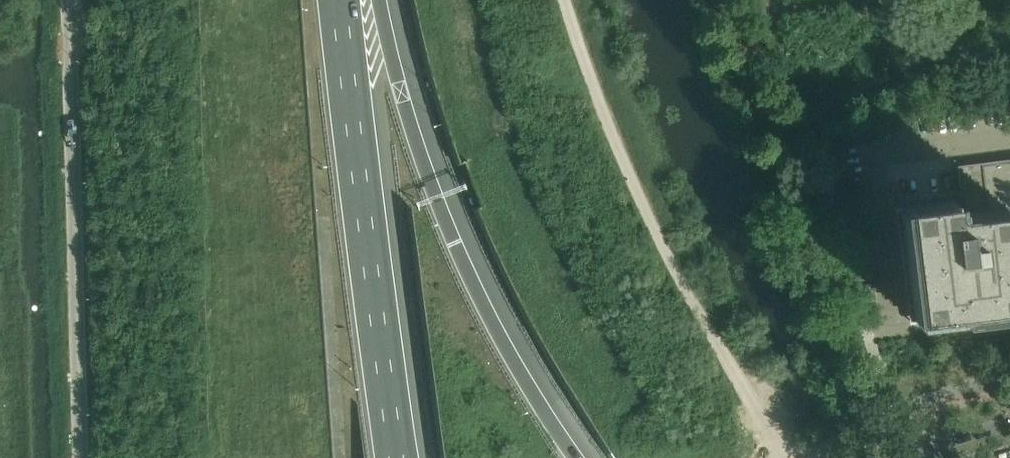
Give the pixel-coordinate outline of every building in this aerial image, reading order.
[(907,209),(921,320),(961,316),(1009,310),(1009,241),(1009,239),(1009,159),(957,166),(962,206),(950,207),(950,204),(907,209)]
